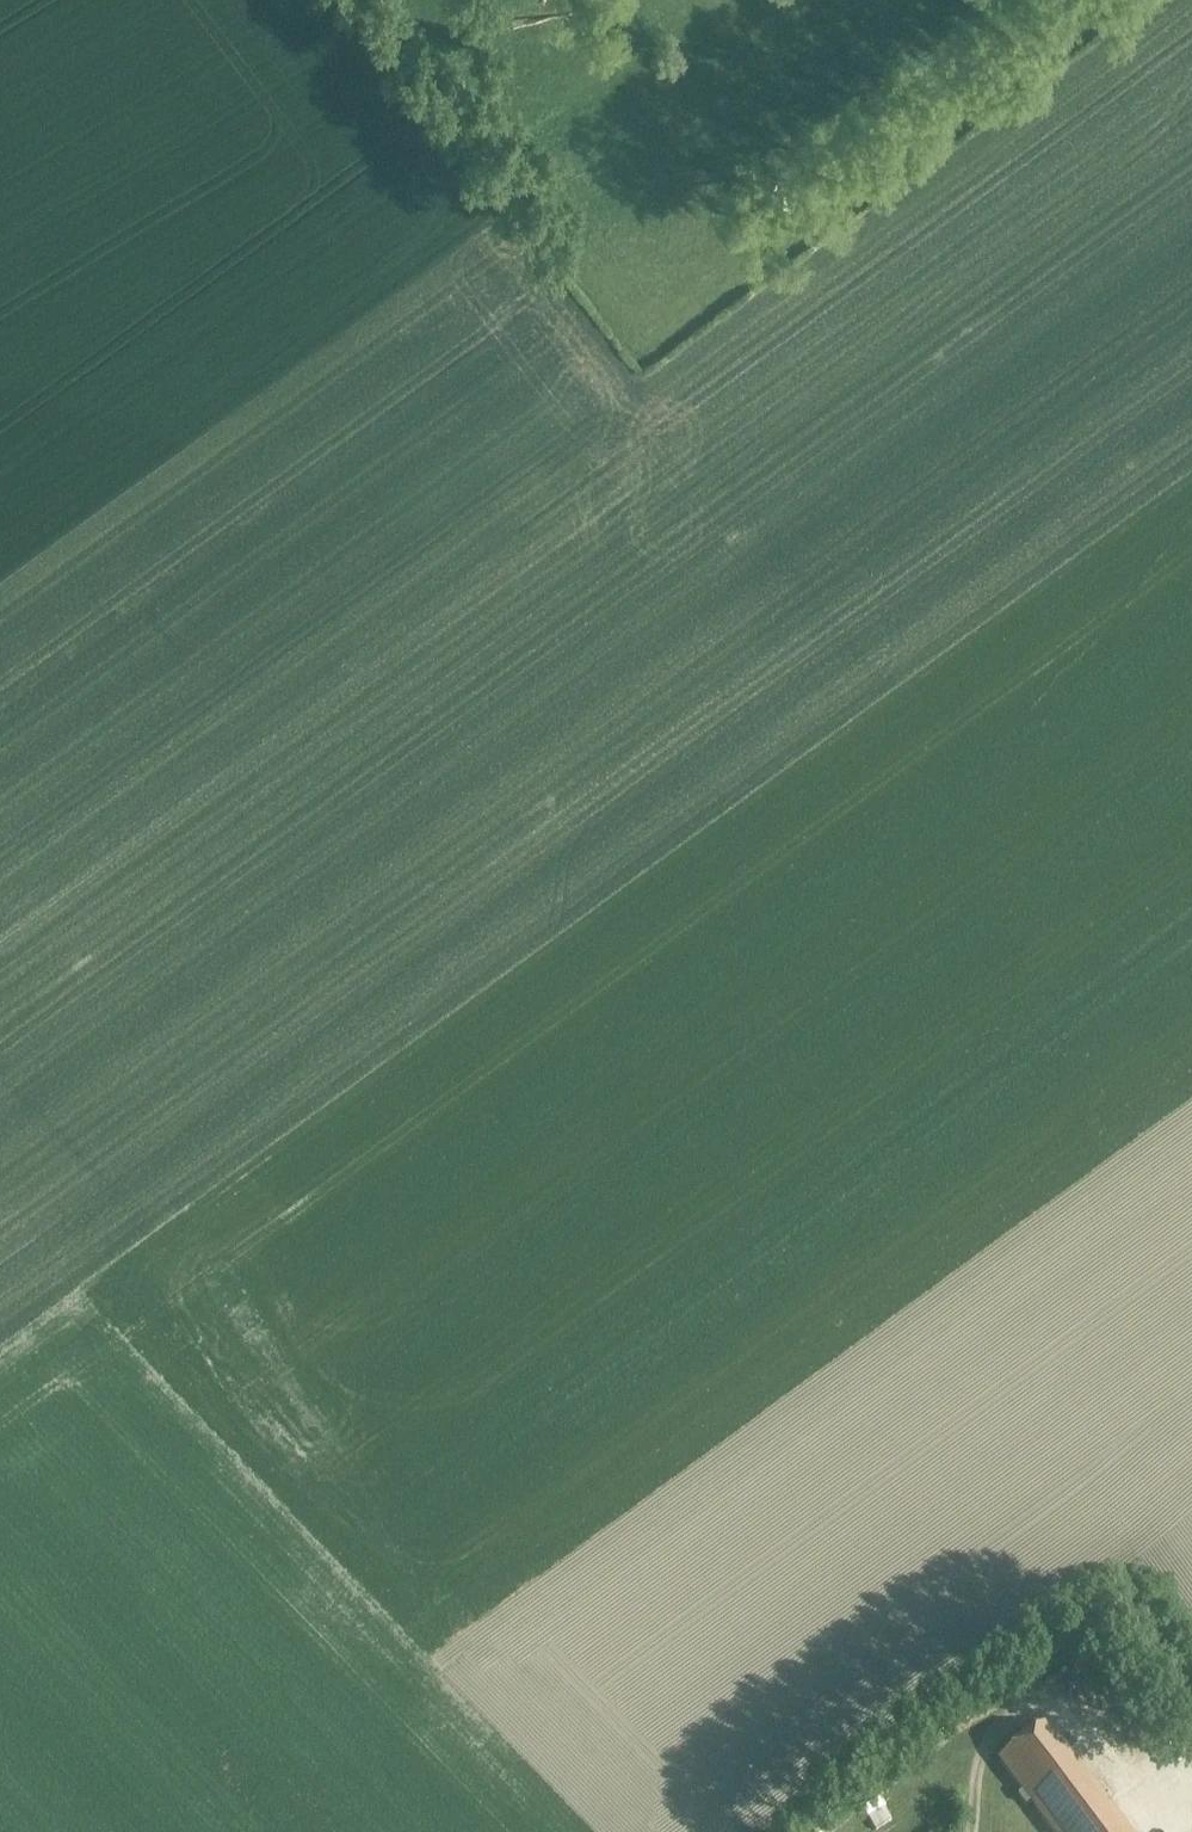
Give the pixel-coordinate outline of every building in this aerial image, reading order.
[(1047,1724),(998,1761),(1052,1831),(1129,1831),(1047,1724)]
